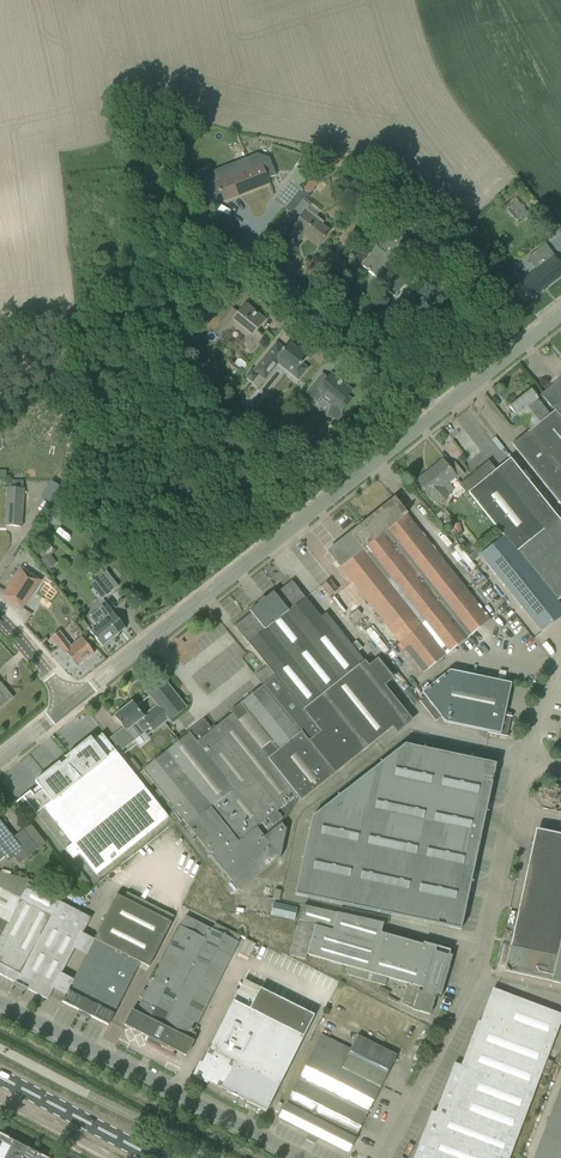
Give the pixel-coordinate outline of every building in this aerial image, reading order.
[(250,148),(251,145),(246,144),(245,148),(243,148),(242,150),(241,150),(240,155),(249,159),(251,154),(252,155),(253,149),(250,148)] [(220,190),(220,192),(221,191),(224,200),(258,187),(251,169),(245,172),(244,169),(226,176),(227,178),(225,179),(220,168),(209,172),(214,184),(217,182),(220,190)] [(303,189),(287,210),(299,219),(293,227),(295,228),(289,235),(298,242),(305,233),(310,237),(309,239),(318,246),(325,237),(331,230),(323,224),(324,222),(317,217),(308,210),(312,204),(306,199),(321,179),(314,174),(303,189)] [(290,180),(274,201),(287,210),(303,189),(290,180)] [(378,195),(385,201),(396,188),(389,182),(378,195)] [(398,188),(397,188),(394,193),(401,198),(405,191),(399,186),(398,188)] [(394,196),(387,206),(389,208),(397,214),(404,204),(397,198),(394,196)] [(379,221),(380,230),(389,229),(388,220),(379,221)] [(397,226),(363,266),(364,265),(368,269),(367,270),(369,271),(370,270),(378,277),(377,278),(378,278),(384,283),(382,286),(395,297),(416,272),(403,261),(395,271),(388,265),(411,239),(397,226)] [(513,289),(522,302),(531,296),(532,297),(531,298),(560,276),(560,266),(546,245),(529,257),(538,270),(521,283),(513,289)] [(467,260),(482,273),(492,263),(476,249),(467,260)] [(219,326),(213,332),(222,339),(227,333),(233,326),(246,337),(240,344),(249,352),(254,347),(262,336),(256,331),(266,320),(245,303),(238,313),(233,309),(225,318),(219,326)] [(245,377),(252,382),(258,375),(265,380),(278,363),(298,380),(307,369),(302,364),(309,355),(298,347),(297,349),(288,342),(283,349),(276,343),(269,352),(253,371),(251,369),(245,377)] [(307,392),(306,393),(316,401),(321,395),(331,403),(328,411),(340,415),(342,412),(350,402),(346,398),(352,391),(343,384),(344,382),(340,378),(339,380),(331,374),(320,388),(314,383),(307,392)] [(226,376),(217,387),(226,394),(235,383),(226,376)] [(560,418),(560,380),(542,395),(555,410),(560,418)] [(517,415),(530,431),(550,416),(550,415),(537,399),(538,399),(531,389),(530,390),(531,391),(510,407),(509,406),(509,407),(516,416),(517,415)] [(301,393),(293,402),(302,410),(310,401),(301,393)] [(555,410),(550,415),(550,416),(530,431),(528,432),(512,444),(560,505),(560,418),(555,410)] [(541,632),(560,617),(560,608),(556,602),(560,598),(560,522),(510,459),(496,470),(489,462),(489,461),(460,483),(461,484),(482,511),(487,517),(503,537),(479,556),(541,632)] [(454,489),(448,482),(455,476),(449,468),(444,462),(428,475),(426,474),(417,481),(436,505),(447,496),(447,495),(454,489)] [(455,463),(449,468),(455,476),(458,479),(464,474),(455,463)] [(23,488),(23,481),(8,480),(8,487),(6,487),(4,525),(22,527),(24,489),(23,488)] [(48,500),(59,485),(52,480),(41,495),(48,500)] [(373,518),(352,535),(351,534),(328,552),(424,673),(490,620),(406,514),(407,514),(394,499),(372,517),(373,518)] [(482,511),(477,515),(482,521),(487,517),(482,511)] [(61,514),(49,514),(50,525),(57,525),(61,521),(61,514)] [(459,524),(449,527),(452,537),(462,535),(459,524)] [(462,538),(458,541),(464,548),(468,545),(462,538)] [(2,596),(21,609),(40,580),(21,568),(2,596)] [(106,571),(90,583),(102,599),(118,586),(106,571)] [(143,770),(138,774),(149,788),(154,784),(158,789),(152,793),(158,801),(162,798),(166,802),(163,804),(207,860),(212,857),(239,890),(281,857),(286,829),(282,825),(296,802),(300,799),(301,801),(310,793),(325,781),(335,774),(403,720),(359,665),(364,661),(334,622),(326,613),(321,618),(305,598),(306,598),(292,581),(275,594),(273,592),(265,599),(266,601),(260,606),(258,604),(250,611),(251,613),(234,626),(248,643),(267,666),(255,675),(263,685),(230,712),(232,714),(211,731),(203,722),(192,730),(197,736),(194,738),(189,733),(143,770)] [(322,586),(330,596),(337,590),(329,581),(322,586)] [(90,631),(94,637),(102,647),(125,628),(105,603),(97,610),(97,611),(92,615),(91,619),(96,626),(90,631)] [(349,616),(353,621),(361,614),(357,610),(349,616)] [(89,627),(82,620),(77,624),(83,632),(89,627)] [(370,626),(365,631),(383,653),(389,648),(370,626)] [(69,661),(74,667),(76,665),(77,667),(94,653),(82,638),(73,645),(61,630),(51,638),(63,654),(66,652),(71,659),(69,661)] [(448,672),(422,693),(425,697),(420,701),(424,707),(435,721),(441,717),(445,722),(488,731),(488,733),(508,738),(508,737),(506,736),(510,717),(512,718),(512,717),(505,715),(511,684),(448,672)] [(157,705),(143,717),(132,702),(115,716),(119,723),(120,725),(121,725),(123,728),(110,739),(120,752),(151,727),(154,731),(168,719),(170,721),(186,708),(165,682),(149,695),(157,705)] [(12,698),(1,683),(0,684),(0,708),(12,698)] [(30,791),(22,797),(37,815),(73,859),(80,854),(96,875),(106,868),(168,818),(156,803),(158,801),(152,793),(150,795),(107,741),(102,734),(101,735),(93,741),(90,738),(66,757),(67,759),(61,765),(59,763),(35,782),(41,789),(34,795),(30,791)] [(459,931),(494,765),(403,746),(310,819),(294,895),(459,931)] [(133,758),(127,762),(135,774),(142,769),(133,758)] [(9,853),(11,855),(20,848),(26,856),(37,848),(23,830),(22,830),(24,832),(15,839),(0,820),(0,860),(9,853)] [(75,875),(84,886),(89,882),(80,871),(75,875)] [(27,885),(0,873),(0,937),(27,885)] [(0,937),(0,975),(47,1000),(90,918),(28,885),(27,885),(0,937)] [(273,899),(279,900),(281,891),(275,889),(273,899)] [(62,1002),(85,1014),(108,1025),(140,963),(148,967),(174,916),(127,892),(124,899),(115,894),(67,991),(62,1002)] [(271,915),(294,920),(297,907),(274,902),(271,915)] [(349,966),(347,974),(385,986),(387,978),(407,984),(402,1003),(413,1008),(413,1010),(430,1015),(435,996),(440,998),(451,956),(448,955),(449,951),(423,943),(422,945),(381,934),(384,924),(304,906),(290,955),(306,960),(307,955),(349,966)] [(188,1039),(237,941),(185,915),(155,975),(151,974),(148,979),(152,981),(136,1013),(132,1011),(125,1025),(151,1038),(148,1043),(158,1047),(160,1043),(186,1055),(193,1041),(188,1039)] [(551,981),(560,983),(560,935),(551,980),(551,981)] [(238,990),(195,1076),(266,1111),(314,1015),(259,988),(254,998),(238,990)] [(461,1066),(534,1093),(541,1073),(546,1060),(560,1021),(560,1014),(495,989),(483,1023),(478,1021),(461,1066)] [(330,1019),(406,1057),(420,1030),(343,991),(330,1019)] [(355,1140),(354,1139),(397,1055),(358,1035),(351,1049),(321,1034),(286,1105),(285,1105),(279,1118),(348,1153),(355,1140)] [(546,1060),(541,1073),(548,1075),(553,1062),(546,1060)] [(461,1066),(454,1063),(435,1113),(431,1111),(414,1157),(509,1157),(534,1093),(461,1066)] [(550,1117),(534,1157),(560,1157),(560,1086),(550,1117)] [(14,1141),(4,1136),(1,1140),(11,1146),(14,1141)] [(25,1147),(14,1141),(11,1146),(5,1157),(19,1157),(25,1147)] [(34,1157),(37,1153),(25,1147),(19,1157),(34,1157)]
